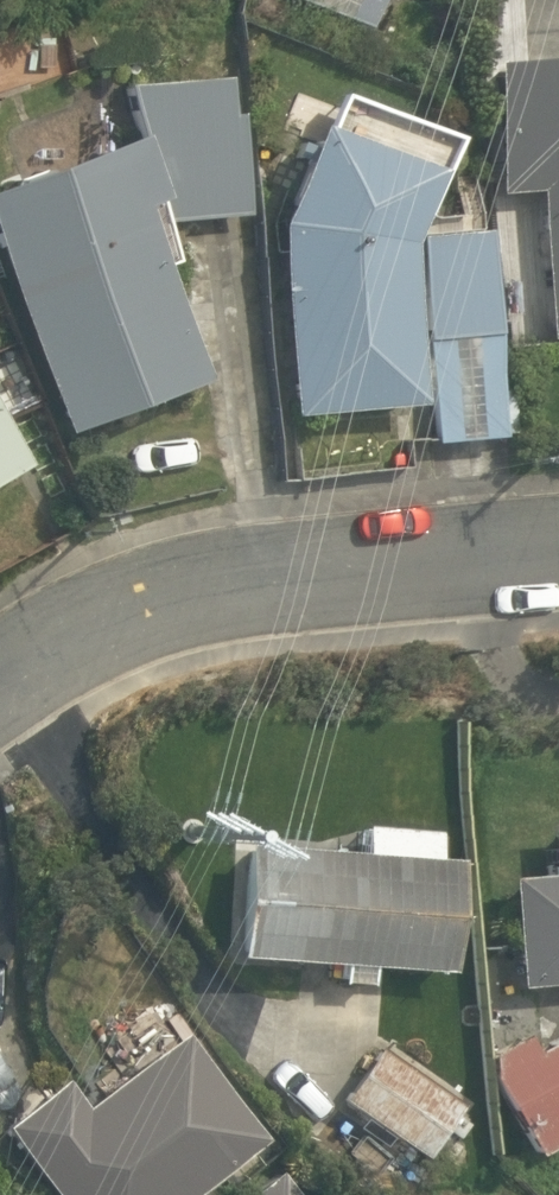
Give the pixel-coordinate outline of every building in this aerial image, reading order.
[(542,188),(552,334),(558,333),(558,54),(496,59),(504,192),(542,188)] [(0,186),(0,232),(72,429),(213,377),(172,264),(183,261),(168,222),(251,215),(245,112),(236,112),(234,75),(131,84),(146,133),(0,186)] [(428,402),(415,239),(445,166),(325,121),(282,220),(297,414),(428,402)] [(492,229),(421,237),(439,442),(509,436),(492,229)] [(35,463),(0,401),(0,482),(35,463)] [(513,875),(523,987),(558,984),(558,823),(553,824),(557,871),(513,875)] [(369,824),(368,851),(254,841),(244,955),(348,961),(345,982),(377,984),(378,964),(457,971),(467,858),(443,856),(445,830),(369,824)] [(8,1123),(61,1194),(192,1194),(270,1137),(190,1030),(91,1104),(70,1077),(8,1123)] [(498,1050),(497,1076),(541,1155),(558,1144),(558,1041),(540,1051),(530,1033),(498,1050)] [(468,1105),(382,1047),(346,1098),(430,1159),(468,1105)] [(276,1169),(240,1194),(296,1194),(276,1169)]
